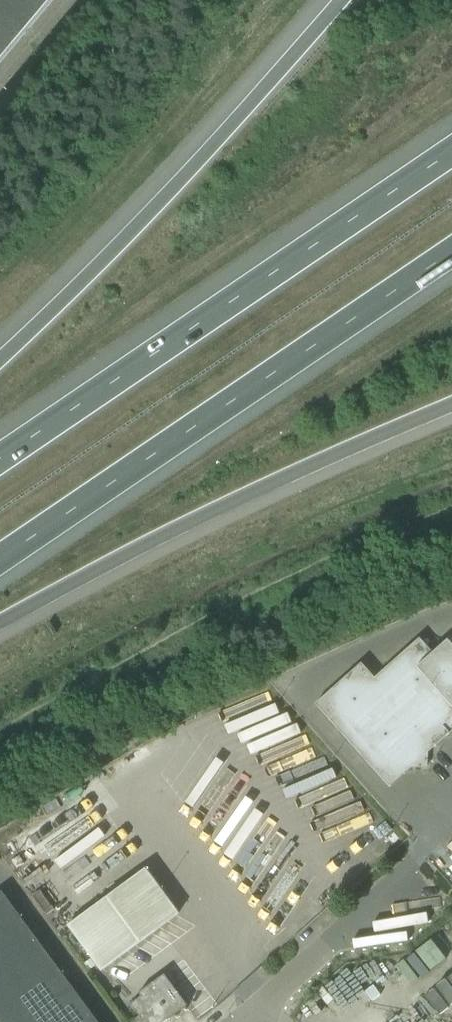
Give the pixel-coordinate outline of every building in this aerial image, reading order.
[(53,0),(0,0),(0,62),(53,0)] [(432,653),(419,638),(374,678),(361,663),(315,704),(389,787),(451,731),(451,635),(432,653)] [(96,964),(101,971),(178,914),(145,869),(67,926),(91,958),(96,964)] [(13,908),(0,917),(0,1021),(97,1021),(13,908)] [(91,958),(81,965),(86,972),(96,964),(91,958)] [(177,983),(169,971),(138,993),(140,997),(130,1004),(143,1021),(165,1021),(187,1006),(172,986),(177,983)]
